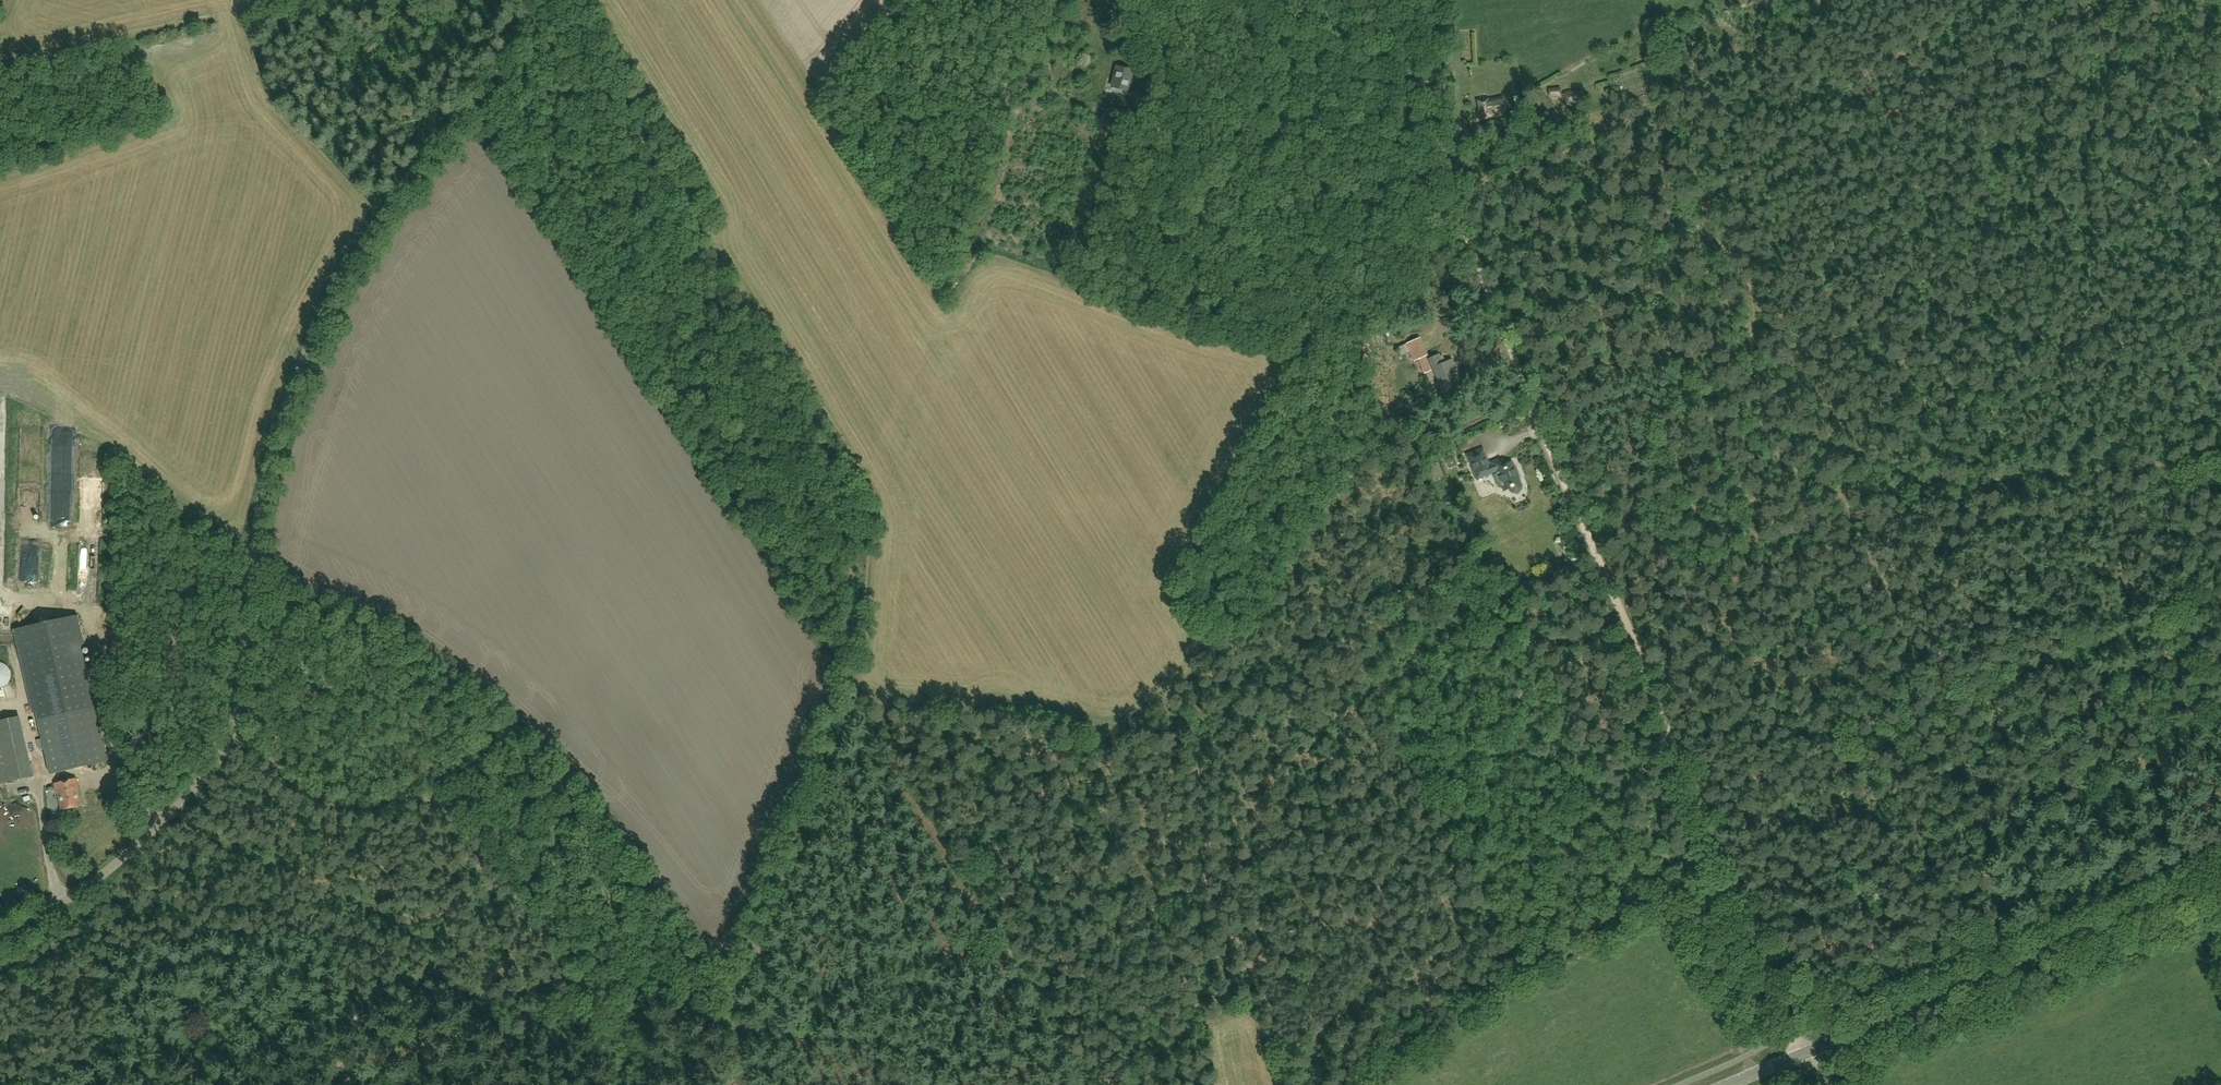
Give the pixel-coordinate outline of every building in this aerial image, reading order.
[(1135,20),(1131,10),(1129,11),(1126,4),(1120,7),(1123,13),(1121,14),(1126,24),(1135,20)] [(1132,71),(1117,67),(1112,87),(1127,91),(1132,71)] [(1550,97),(1561,96),(1560,89),(1549,90),(1550,97)] [(1571,92),(1565,93),(1568,106),(1574,105),(1573,103),(1583,101),(1581,92),(1571,94),(1571,92)] [(1501,97),(1486,101),(1486,100),(1476,102),(1479,113),(1477,114),(1478,119),(1492,116),(1491,111),(1504,108),(1501,97)] [(1414,361),(1426,356),(1422,349),(1411,354),(1414,361)] [(1439,356),(1430,360),(1443,390),(1450,387),(1449,386),(1456,383),(1450,370),(1455,369),(1452,361),(1442,365),(1439,356)] [(1424,373),(1431,370),(1429,364),(1421,366),(1424,373)] [(1442,454),(1456,449),(1453,441),(1439,447),(1442,454)] [(1481,450),(1468,455),(1477,479),(1490,473),(1490,472),(1496,470),(1497,474),(1496,477),(1498,484),(1502,485),(1504,490),(1510,488),(1510,490),(1513,492),(1516,492),(1518,491),(1520,489),(1521,486),(1520,484),(1517,477),(1519,477),(1515,467),(1513,467),(1511,462),(1507,464),(1506,463),(1504,462),(1500,464),(1499,461),(1493,463),(1494,465),(1488,467),(1481,450)] [(1453,467),(1457,475),(1464,471),(1461,464),(1453,467)] [(56,615),(57,622),(66,621),(65,613),(56,615)] [(105,762),(94,716),(95,716),(75,625),(20,638),(41,728),(51,775),(105,762)] [(10,676),(10,671),(7,668),(4,665),(0,663),(0,688),(4,686),(7,684),(10,680),(10,676)] [(0,722),(0,785),(27,778),(14,719),(0,722)] [(75,778),(53,783),(56,795),(57,794),(61,811),(81,807),(77,790),(78,790),(75,778)] [(199,1052),(190,1054),(195,1074),(203,1072),(199,1052)]
